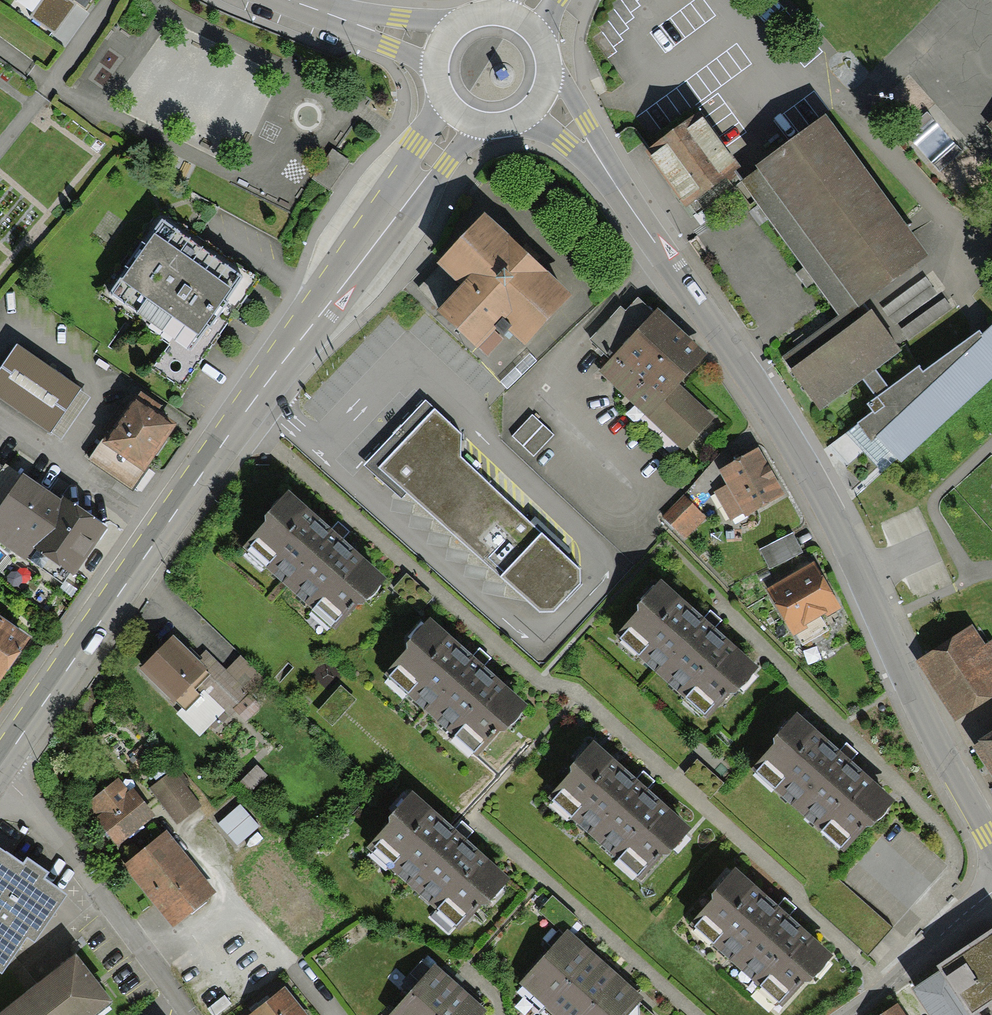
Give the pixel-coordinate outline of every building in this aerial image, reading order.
[(71,0),(69,0),(68,1),(66,0),(42,0),(30,16),(55,34),(77,4),(71,0)] [(86,8),(92,0),(74,0),(86,8)] [(740,167),(700,111),(649,147),(653,154),(649,157),(692,216),(742,181),(735,171),(740,167)] [(838,316),(840,318),(865,300),(876,292),(928,255),(826,114),(755,164),(758,169),(742,181),(838,316)] [(573,294),(484,212),(436,263),(460,286),(437,311),(478,349),(479,348),(494,331),(496,329),(504,336),(509,331),(525,345),(573,294)] [(162,219),(109,293),(190,351),(243,276),(162,219)] [(609,359),(654,312),(637,297),(625,309),(620,306),(589,339),(609,359)] [(871,310),(865,300),(840,318),(838,316),(782,357),(818,409),(862,379),(875,396),(866,404),(872,412),(858,423),(871,441),(877,437),(895,459),(899,463),(905,458),(991,378),(991,325),(982,334),(979,330),(923,372),(919,366),(888,388),(876,370),(901,350),(872,309),(871,310)] [(707,355),(657,308),(654,312),(609,359),(598,371),(683,451),(715,417),(680,384),(707,355)] [(503,339),(494,331),(479,348),(488,356),(503,339)] [(51,433),(51,432),(80,390),(82,388),(16,344),(0,368),(0,398),(51,433)] [(537,360),(530,354),(501,382),(508,389),(537,360)] [(91,397),(80,390),(51,432),(62,439),(91,397)] [(163,406),(141,391),(105,441),(104,443),(145,472),(176,425),(158,413),(163,406)] [(434,409),(425,400),(414,411),(364,465),(400,500),(407,493),(379,468),(434,409)] [(407,493),(540,611),(554,611),(580,584),(580,570),(460,457),(461,434),(434,409),(379,468),(407,493)] [(554,435),(533,414),(512,436),(534,456),(554,435)] [(884,471),(895,459),(877,437),(871,441),(858,423),(845,433),(884,471)] [(104,443),(105,441),(103,439),(89,459),(133,490),(145,472),(104,443)] [(759,447),(719,470),(727,484),(714,492),(731,520),(743,513),(745,517),(786,494),(759,447)] [(22,476),(5,464),(4,465),(0,470),(0,507),(22,476)] [(74,576),(108,527),(63,496),(61,499),(24,473),(22,476),(0,507),(0,543),(27,562),(29,560),(36,550),(70,573),(74,576)] [(386,579),(288,490),(265,515),(266,522),(242,546),(335,629),(356,604),(364,604),(386,579)] [(685,539),(707,517),(683,495),(662,517),(685,539)] [(769,569),(802,552),(792,533),(759,550),(769,569)] [(70,573),(36,550),(29,560),(62,584),(66,580),(70,573)] [(842,608),(814,561),(766,589),(793,636),(796,634),(809,626),(808,624),(821,617),(826,614),(827,617),(842,608)] [(759,667),(661,578),(638,603),(639,611),(615,634),(708,717),(730,693),(737,692),(759,667)] [(78,589),(66,580),(62,584),(60,588),(72,597),(78,589)] [(696,598),(685,587),(712,613),(723,623),(696,598)] [(528,706),(430,617),(407,642),(408,649),(384,673),(477,756),(499,732),(506,731),(528,706)] [(829,631),(821,617),(808,624),(809,626),(796,634),(803,645),(829,631)] [(954,721),(991,697),(991,639),(985,643),(973,624),(915,660),(954,721)] [(198,659),(173,635),(140,669),(174,703),(175,702),(186,712),(202,696),(200,695),(196,690),(210,675),(206,671),(207,669),(198,659)] [(17,667),(0,641),(0,687),(17,667)] [(206,650),(198,659),(207,669),(206,671),(210,675),(196,690),(200,695),(204,690),(231,717),(236,712),(233,709),(249,693),(252,696),(266,681),(240,656),(226,670),(206,650)] [(252,696),(249,693),(233,709),(236,712),(246,722),(262,706),(252,696)] [(894,801),(796,712),(773,737),(774,745),(751,769),(843,852),(865,827),(872,827),(894,801)] [(972,746),(991,777),(991,731),(978,740),(979,742),(972,746)] [(691,829),(594,740),(571,765),(571,773),(548,796),(640,879),(662,855),(669,854),(691,829)] [(267,776),(256,765),(240,782),(251,792),(267,776)] [(178,767),(149,788),(176,825),(205,804),(178,767)] [(118,848),(156,817),(132,788),(130,790),(119,777),(87,803),(97,815),(94,818),(118,848)] [(510,880),(412,791),(389,816),(390,823),(366,847),(459,930),(481,905),(488,905),(510,880)] [(240,804),(218,824),(237,846),(260,826),(240,804)] [(218,893),(167,830),(123,865),(174,928),(218,893)] [(1,848),(0,850),(0,974),(1,975),(28,937),(35,942),(67,896),(45,880),(49,873),(27,858),(23,863),(1,848)] [(833,957),(735,867),(712,892),(713,900),(690,924),(782,1007),(804,982),(811,982),(833,957)] [(593,951),(568,929),(519,984),(544,1006),(593,951)] [(937,965),(940,970),(912,989),(929,1014),(982,1014),(980,1012),(991,1004),(991,929),(937,965)] [(544,1006),(554,1014),(578,1014),(616,972),(593,951),(544,1006)] [(76,954),(0,1013),(0,1014),(95,1014),(113,1001),(76,954)] [(437,964),(390,1014),(438,1014),(463,988),(437,964)] [(616,972),(578,1014),(628,1014),(644,997),(616,972)] [(285,987),(249,1014),(307,1014),(285,987)] [(489,1012),(463,988),(438,1014),(486,1014),(489,1012)] [(896,1004),(879,1014),(904,1014),(896,1004)]
